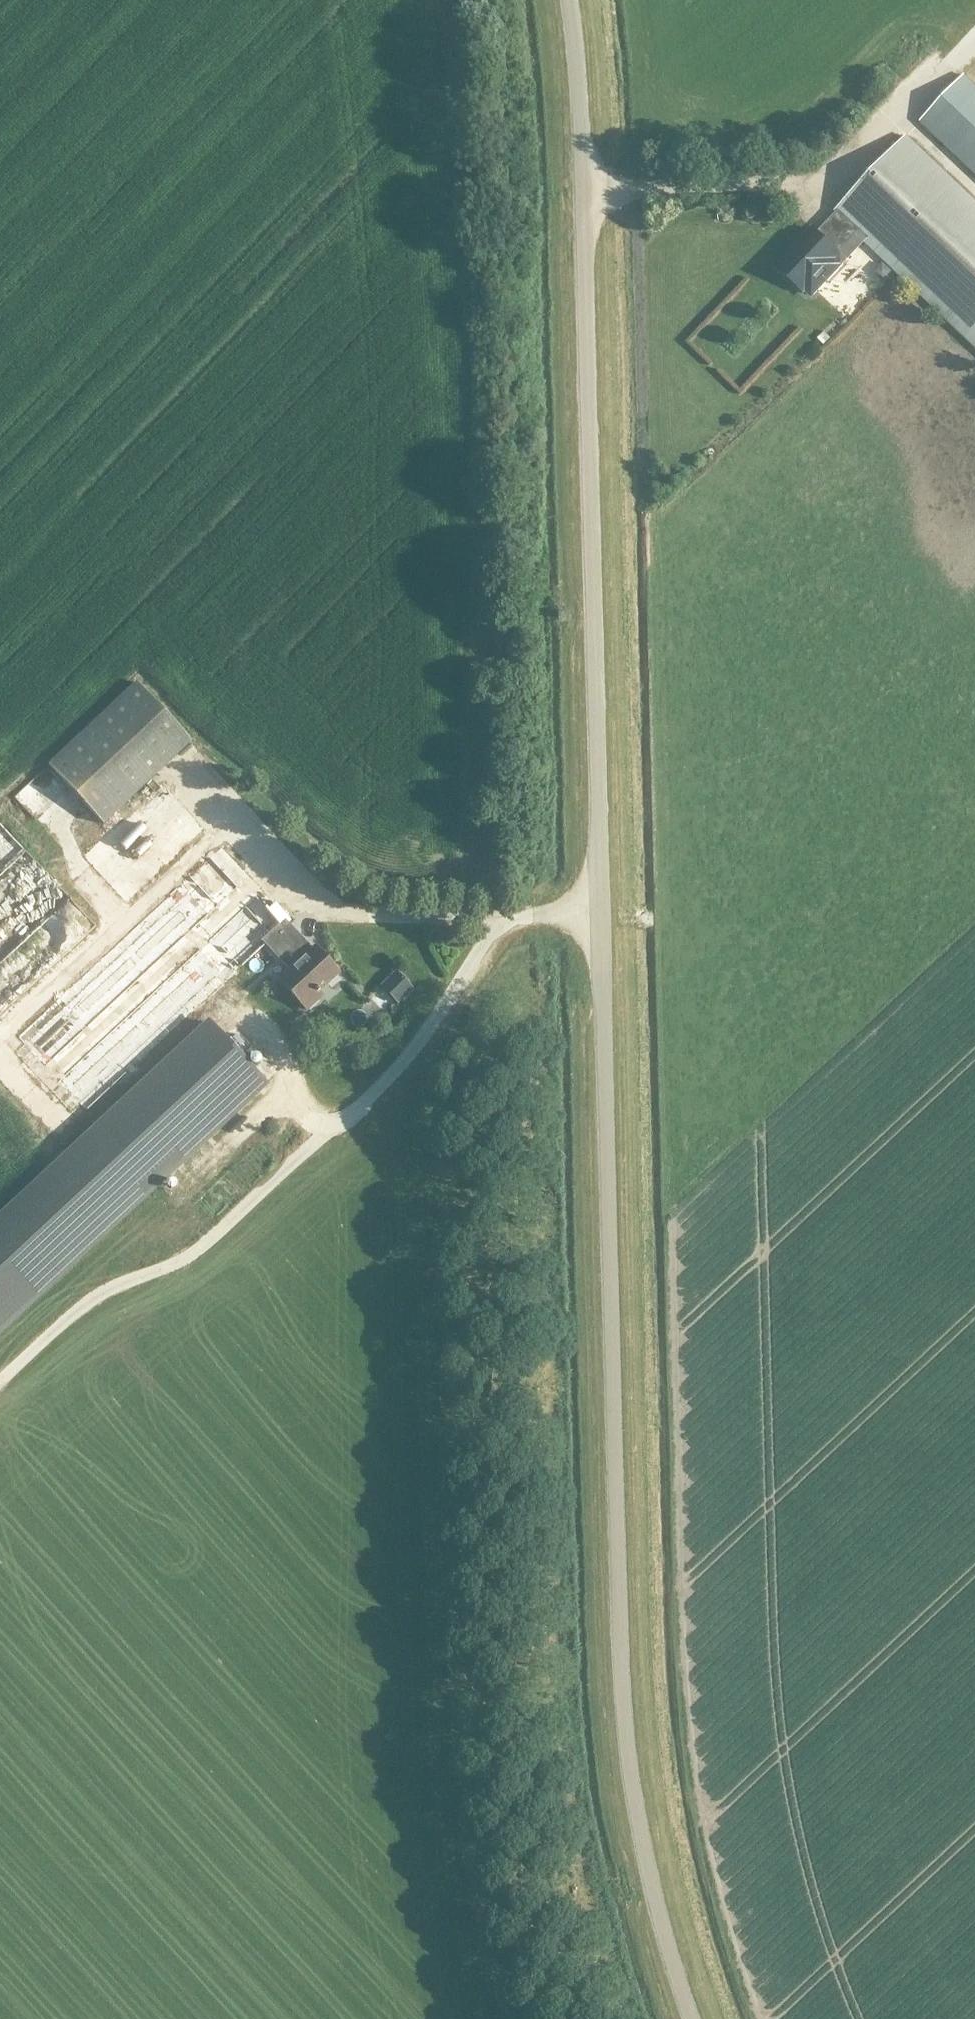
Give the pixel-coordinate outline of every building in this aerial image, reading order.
[(963,76),(919,122),(974,176),(974,87),(963,76)] [(775,267),(801,292),(803,291),(807,295),(812,295),(864,241),(974,347),(974,203),(905,137),(833,212),(835,214),(816,234),(811,230),(775,267)] [(137,683),(48,766),(103,825),(192,742),(137,683)] [(81,861),(126,905),(200,827),(154,784),(81,861)] [(16,846),(0,828),(0,860),(16,846)] [(220,848),(17,1037),(85,1111),(189,1014),(235,973),(265,945),(289,970),(311,950),(286,923),(289,921),(220,848)] [(73,897),(66,907),(87,922),(94,911),(73,897)] [(278,981),(305,1010),(320,996),(316,992),(337,973),(313,948),(311,950),(289,970),(278,981)] [(396,971),(380,986),(399,1004),(414,989),(396,971)] [(265,1082),(210,1024),(68,1157),(0,1220),(0,1330),(121,1217),(265,1082)] [(261,1061),(261,1060),(261,1059),(260,1058),(260,1057),(259,1057),(259,1056),(258,1055),(257,1055),(256,1055),(255,1055),(254,1055),(253,1055),(252,1055),(252,1056),(251,1056),(250,1057),(250,1058),(250,1059),(249,1059),(249,1060),(249,1061),(249,1062),(250,1062),(250,1063),(250,1064),(251,1064),(251,1065),(252,1065),(253,1066),(254,1066),(255,1066),(256,1066),(257,1066),(258,1066),(258,1065),(259,1065),(259,1064),(260,1064),(260,1063),(261,1062),(261,1061)]
